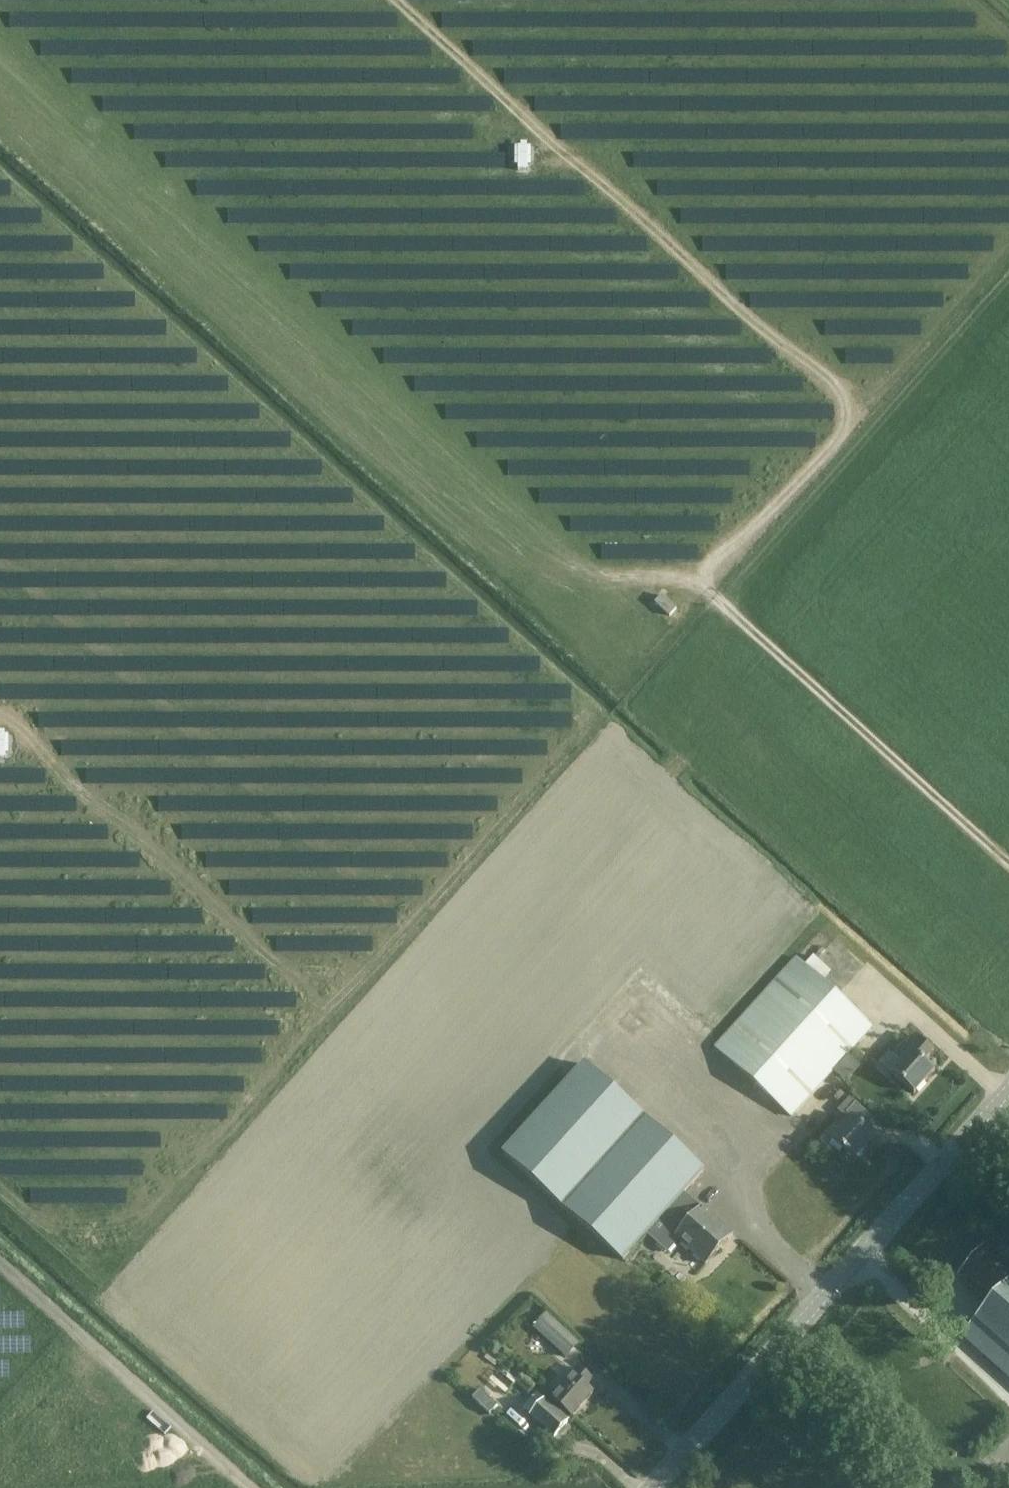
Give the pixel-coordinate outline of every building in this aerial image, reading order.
[(531,165),(531,145),(515,145),(515,165),(518,165),(518,170),(527,170),(527,165),(531,165)] [(670,617),(677,609),(661,595),(654,603),(670,617)] [(10,734),(0,734),(0,758),(6,758),(6,753),(10,753),(10,734)] [(792,1117),(872,1028),(796,959),(716,1048),(792,1117)] [(914,1094),(935,1072),(926,1063),(935,1054),(916,1036),(914,1037),(911,1034),(903,1042),(908,1047),(907,1048),(912,1053),(892,1074),(914,1094)] [(835,1070),(846,1080),(862,1063),(851,1053),(835,1070)] [(706,1265),(733,1235),(703,1208),(702,1209),(685,1194),(705,1171),(586,1064),(505,1154),(624,1260),(647,1234),(668,1253),(679,1241),(706,1265)] [(855,1160),(875,1139),(865,1130),(875,1120),(856,1103),(847,1114),(852,1118),(832,1140),(855,1160)] [(988,1306),(990,1307),(963,1337),(1008,1379),(1008,1270),(985,1249),(958,1279),(988,1306)] [(566,1356),(579,1343),(547,1314),(534,1327),(566,1356)] [(529,1393),(537,1385),(526,1374),(528,1371),(521,1365),(511,1376),(529,1393)] [(587,1388),(594,1381),(580,1369),(575,1375),(574,1374),(552,1399),(573,1417),(594,1393),(587,1388)] [(555,1437),(568,1422),(537,1394),(524,1409),(555,1437)]
